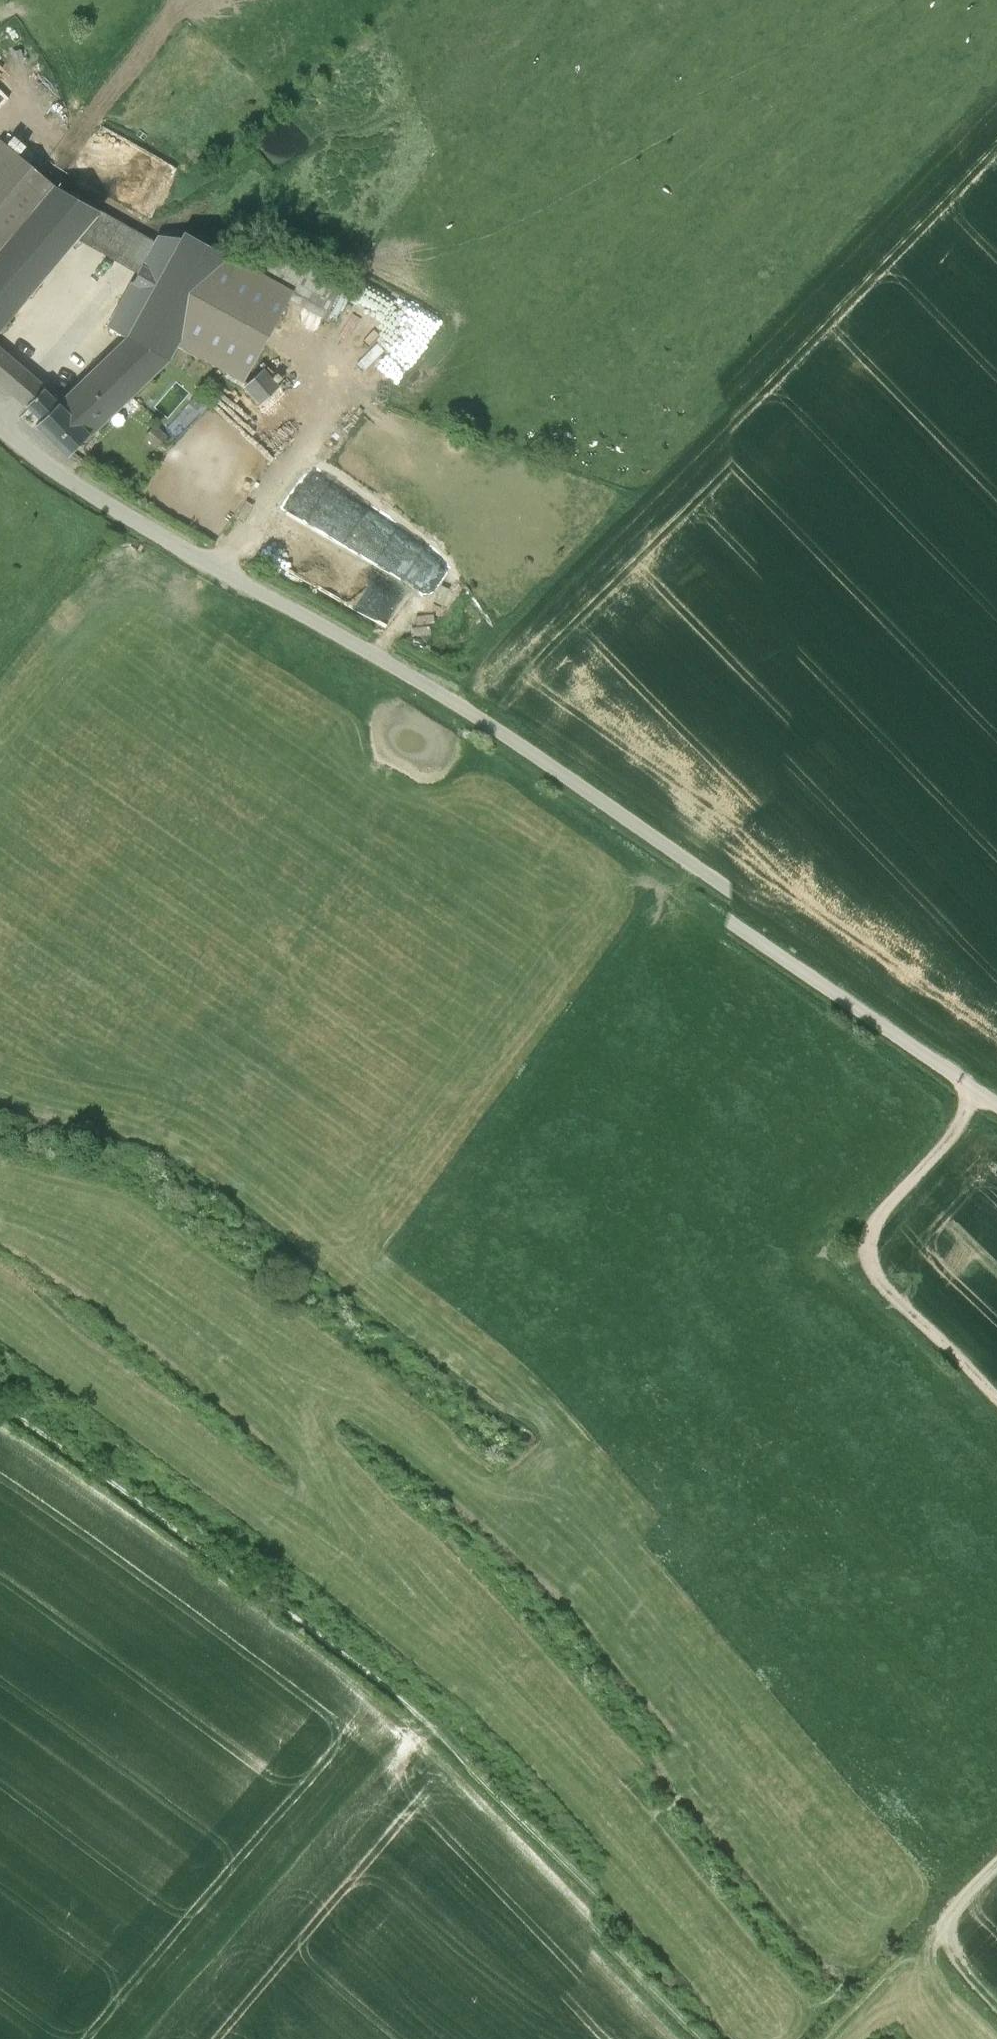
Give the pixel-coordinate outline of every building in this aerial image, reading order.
[(141,231),(44,177),(0,140),(0,300),(64,224),(126,259),(96,315),(116,326),(48,394),(31,377),(11,397),(14,400),(11,404),(24,418),(27,414),(55,442),(153,346),(161,331),(228,370),(273,288),(308,307),(325,275),(259,239),(246,263),(173,222),(170,228),(144,225),(141,231)] [(2,384),(8,377),(6,375),(17,363),(0,348),(0,382),(2,384)] [(247,357),(230,373),(246,390),(265,376),(247,357)]
